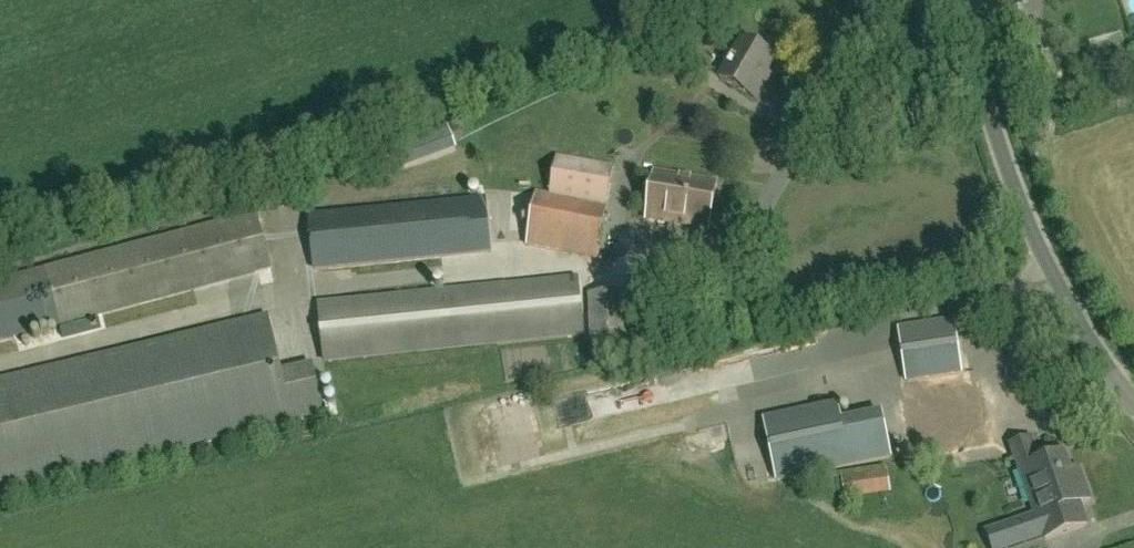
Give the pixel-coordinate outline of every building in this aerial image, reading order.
[(761,80),(773,59),(742,40),(720,79),(754,99),(765,82),(761,80)] [(612,166),(556,156),(549,195),(536,192),(527,246),(596,258),(612,166)] [(714,183),(678,177),(654,172),(646,218),(706,229),(714,183)] [(314,270),(490,251),(484,198),(309,217),(314,270)] [(55,325),(270,268),(255,215),(0,282),(0,340),(55,325)] [(317,306),(322,361),(583,334),(577,278),(317,306)] [(589,341),(637,340),(636,292),(587,293),(589,341)] [(266,317),(0,381),(0,490),(322,413),(310,366),(279,373),(266,317)] [(912,453),(985,442),(976,386),(963,388),(961,372),(960,372),(952,320),(897,329),(905,381),(913,380),(916,395),(903,397),(912,453)] [(767,439),(776,482),(890,457),(880,414),(767,439)] [(1077,503),(1087,499),(1078,475),(1071,478),(1061,450),(1037,458),(1029,435),(1010,441),(1044,538),(1084,524),(1077,503)] [(844,499),(890,492),(886,469),(841,476),(844,499)]
